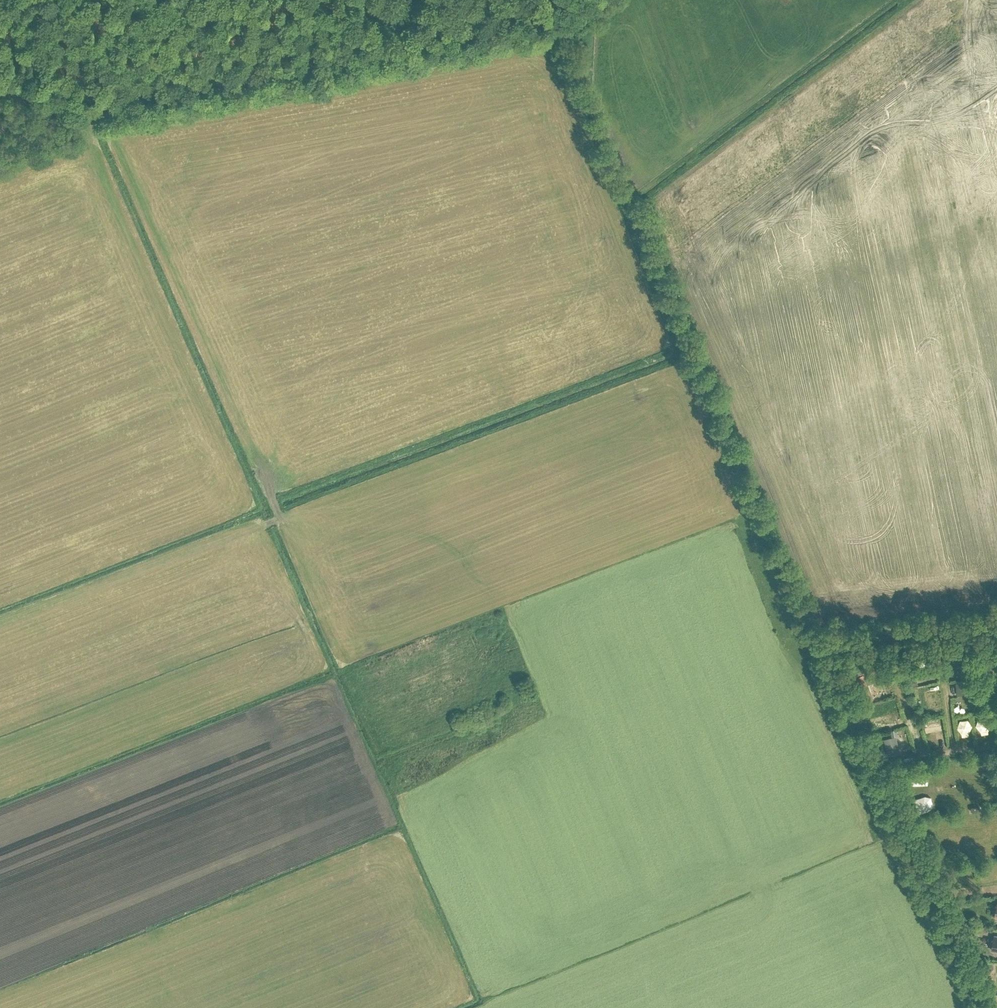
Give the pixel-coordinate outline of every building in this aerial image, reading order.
[(957,698),(965,698),(964,686),(956,687),(957,698)] [(931,720),(943,716),(937,696),(925,699),(931,720)] [(895,718),(882,717),(882,729),(895,729),(895,718)] [(925,737),(943,734),(942,727),(924,730),(925,737)] [(927,782),(914,780),(912,788),(926,790),(927,782)] [(988,933),(989,927),(977,925),(976,931),(988,933)]
